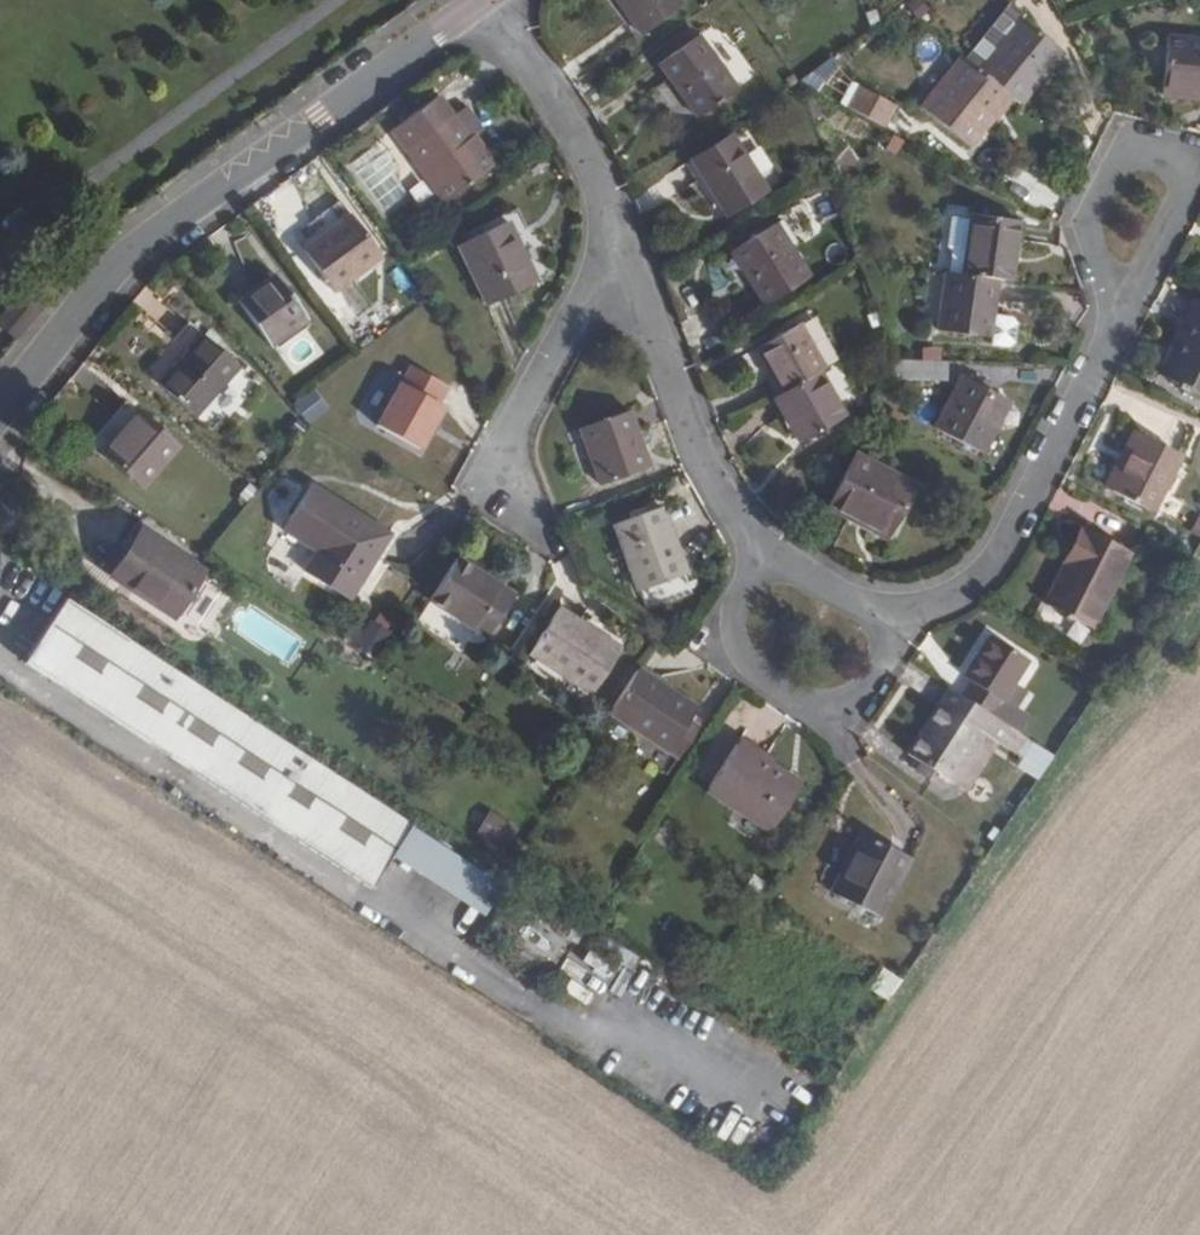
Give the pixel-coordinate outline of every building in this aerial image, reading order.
[(649,37),(688,9),(682,0),(622,0),(649,37)] [(1034,15),(1037,10),(1023,0),(1021,0),(996,36),(1011,47),(1034,15)] [(1028,93),(1037,99),(1076,46),(1034,15),(1011,47),(996,70),(1020,88),(1028,93)] [(1199,87),(1199,32),(1185,30),(1182,85),(1199,87)] [(689,50),(666,66),(704,117),(743,89),(702,33),(685,45),(689,50)] [(804,75),(814,88),(840,69),(831,56),(804,75)] [(996,70),(977,56),(939,111),(989,146),(1011,116),(1004,109),(1020,88),(996,70)] [(868,86),(858,107),(894,125),(904,104),(868,86)] [(1011,116),(1028,93),(1020,88),(1004,109),(1011,116)] [(444,90),(398,123),(450,196),(501,159),(479,130),(485,124),(468,102),(458,109),(444,90)] [(744,135),(704,158),(738,215),(777,191),(744,135)] [(354,209),(308,243),(339,286),(386,254),(354,209)] [(1009,275),(1021,275),(1028,217),(981,210),(973,271),(1009,275)] [(516,217),(467,241),(496,301),(546,277),(516,217)] [(787,225),(743,250),(774,304),(819,277),(787,225)] [(1009,275),(973,271),(958,268),(951,326),(1003,332),(1004,310),(1009,275)] [(280,270),(245,297),(277,341),(312,315),(280,270)] [(1004,310),(1003,332),(1002,339),(1020,341),(1026,335),(1027,318),(1023,311),(1004,310)] [(889,336),(901,329),(893,318),(882,323),(889,336)] [(792,390),(829,369),(834,366),(809,323),(767,348),(792,390)] [(1178,370),(1199,382),(1199,328),(1178,370)] [(207,330),(163,378),(201,412),(244,363),(207,330)] [(960,375),(961,357),(910,356),(897,374),(960,375)] [(418,367),(383,425),(425,450),(449,407),(443,403),(452,387),(418,367)] [(792,390),(785,394),(811,441),(855,415),(829,369),(792,390)] [(1019,395),(974,371),(946,424),(990,447),(1019,395)] [(309,386),(292,404),(312,424),(330,405),(309,386)] [(143,407),(107,449),(146,484),(183,442),(143,407)] [(632,409),(585,426),(605,482),(651,465),(632,409)] [(1198,450),(1151,425),(1123,481),(1167,505),(1198,450)] [(923,486),(864,456),(848,488),(907,518),(923,486)] [(395,535),(319,486),(291,530),(324,551),(311,569),(355,599),(395,535)] [(665,506),(619,522),(642,587),(687,572),(665,506)] [(1142,549),(1099,525),(1059,600),(1103,623),(1142,549)] [(209,572),(149,532),(118,578),(177,619),(209,572)] [(518,595),(462,557),(434,598),(490,636),(518,595)] [(291,842),(334,776),(41,580),(0,641),(0,650),(291,842)] [(624,651),(563,609),(534,650),(596,693),(624,651)] [(365,650),(394,623),(382,610),(354,637),(365,650)] [(973,702),(1002,721),(1039,665),(1003,641),(976,681),(983,685),(973,702)] [(639,668),(610,711),(671,752),(700,710),(639,668)] [(1023,759),(1034,743),(1002,721),(973,702),(959,694),(917,757),(959,786),(990,738),(1023,759)] [(740,736),(735,744),(767,766),(773,758),(740,736)] [(767,766),(735,744),(706,787),(769,830),(798,786),(767,766)] [(486,810),(476,837),(506,848),(516,821),(486,810)] [(487,916),(507,885),(413,825),(393,855),(487,916)] [(916,863),(870,837),(840,895),(886,921),(916,863)] [(884,967),(872,986),(891,997),(903,979),(884,967)]
